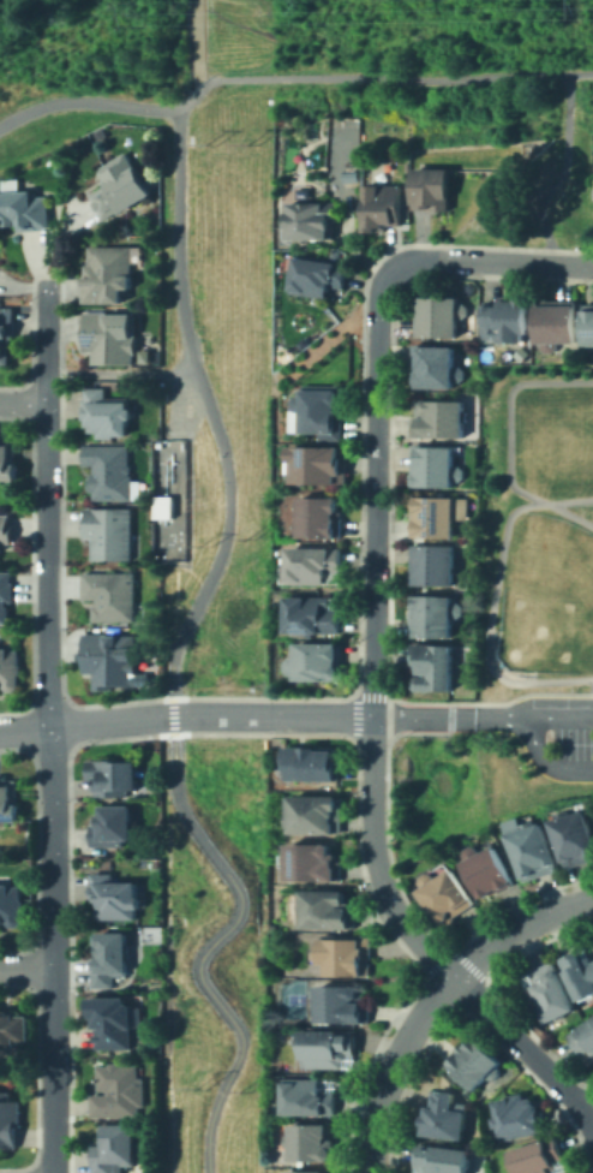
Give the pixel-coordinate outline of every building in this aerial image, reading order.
[(92,131),(101,126),(104,135),(96,138),(92,131)] [(97,169),(126,151),(133,163),(139,160),(158,193),(130,212),(126,208),(108,220),(91,192),(106,184),(97,169)] [(450,208),(450,213),(437,213),(437,208),(414,208),(414,168),(451,168),(450,208)] [(342,183),(342,172),(357,172),(358,183),(342,183)] [(402,186),(402,225),(385,225),(385,230),(379,230),(379,233),(365,233),(365,186),(402,186)] [(23,225),(0,228),(0,193),(37,190),(37,196),(48,195),(52,227),(24,231),(23,225)] [(287,227),(284,227),(284,210),(287,210),(287,202),(319,202),(319,201),(334,201),(334,210),(331,210),(330,238),(286,238),(287,227)] [(130,304),(85,304),(85,278),(91,278),(91,248),(134,248),(134,294),(130,294),(130,304)] [(340,260),(329,260),(330,249),(340,250),(340,260)] [(348,266),(345,286),(333,284),(330,300),(301,296),(303,290),(290,288),(295,256),(348,266)] [(456,298),(456,303),(467,303),(467,318),(456,318),(456,338),(414,338),(414,298),(456,298)] [(519,334),(519,343),(496,343),(496,334),(479,334),(479,305),(498,305),(498,299),(525,299),(525,334),(519,334)] [(575,300),(574,341),(557,341),(557,350),(531,350),(531,299),(575,300)] [(581,304),(592,304),(592,346),(580,346),(581,304)] [(12,363),(0,363),(0,306),(17,306),(17,338),(12,338),(12,363)] [(112,311),(112,315),(137,315),(137,364),(98,364),(98,350),(86,350),(86,310),(112,311)] [(453,347),(453,368),(463,368),(463,382),(453,382),(453,389),(412,389),(412,346),(453,347)] [(339,387),(339,392),(348,392),(348,405),(342,405),(342,439),(319,439),(319,433),(303,433),(303,387),(339,387)] [(108,388),(108,403),(133,403),(133,434),(128,434),(128,437),(98,437),(98,434),(92,434),(92,419),(86,419),(86,388),(108,388)] [(415,440),(409,440),(409,418),(415,418),(415,400),(462,400),(462,440),(415,440)] [(23,483),(0,483),(0,439),(20,439),(20,464),(23,464),(23,483)] [(85,446),(133,446),(133,502),(96,502),(96,492),(90,492),(90,480),(96,480),(96,465),(85,465),(85,446)] [(348,464),(348,486),(293,484),(293,464),(288,464),(288,447),(348,447),(348,464)] [(451,448),(451,468),(460,468),(460,482),(451,482),(451,490),(413,490),(413,448),(451,448)] [(172,495),(172,517),(154,517),(154,495),(172,495)] [(335,498),(335,514),(341,514),(341,538),(300,538),(300,498),(335,498)] [(451,499),(451,540),(413,540),(413,499),(451,499)] [(134,537),(134,561),(94,560),(94,537),(86,537),(86,510),(134,510),(134,537)] [(5,555),(0,555),(0,516),(11,517),(11,524),(16,524),(16,543),(5,543),(5,555)] [(453,588),(411,588),(411,548),(453,548),(453,588)] [(328,584),(290,584),(290,549),(343,549),(343,572),(328,572),(328,584)] [(11,624),(0,624),(0,573),(11,573),(11,585),(16,585),(14,609),(11,609),(11,624)] [(136,574),(136,576),(137,576),(137,623),(94,623),(94,607),(100,607),(100,600),(86,600),(86,574),(136,574)] [(331,600),(331,612),(342,612),(342,633),(293,632),(293,629),(292,629),(292,600),(331,600)] [(450,600),(450,602),(461,602),(461,619),(450,619),(450,638),(411,638),(411,600),(450,600)] [(137,633),(137,648),(140,648),(140,690),(97,690),(97,673),(88,673),(88,633),(137,633)] [(342,645),(342,679),(300,679),(300,677),(289,677),(289,660),(300,660),(300,645),(342,645)] [(450,666),(450,693),(412,693),(412,666),(411,666),(411,647),(450,647),(450,666)] [(6,695),(0,695),(0,651),(20,651),(20,663),(20,691),(6,691),(6,695)] [(319,738),(319,742),(336,742),(336,770),(305,770),(305,773),(288,773),(288,761),(284,761),(284,739),(305,739),(305,738),(319,738)] [(137,752),(137,761),(139,761),(139,784),(130,784),(130,792),(95,792),(95,776),(86,776),(86,752),(137,752)] [(22,823),(0,823),(0,781),(18,781),(18,806),(22,806),(22,823)] [(343,822),(296,822),(296,787),(343,787),(343,822)] [(122,830),(122,839),(90,839),(90,818),(96,818),(96,806),(102,806),(102,798),(132,798),(132,830),(122,830)] [(589,812),(592,829),(592,863),(561,870),(550,824),(556,823),(553,811),(570,808),(573,816),(589,812)] [(505,839),(522,833),(520,826),(535,821),(537,826),(539,826),(555,871),(521,883),(505,839)] [(337,847),(337,857),(342,857),(342,870),(324,870),(325,869),(289,869),(289,834),(333,834),(333,847),(337,847)] [(493,850),(511,885),(479,903),(459,867),(467,862),(465,857),(478,849),(483,856),(493,850)] [(115,867),(115,875),(138,875),(138,889),(142,889),(140,901),(138,901),(138,915),(100,915),(100,889),(91,889),(91,867),(115,867)] [(415,894),(423,889),(418,883),(432,874),(437,881),(450,871),(472,905),(451,918),(454,922),(441,930),(415,894)] [(346,881),(346,898),(349,898),(349,903),(357,903),(355,918),(303,918),(303,881),(346,881)] [(5,930),(0,930),(0,888),(24,888),(23,924),(5,924),(5,930)] [(114,983),(91,983),(91,948),(96,948),(96,927),(127,927),(127,971),(114,971),(114,983)] [(372,948),(372,969),(329,969),(329,951),(317,951),(317,940),(322,940),(322,930),(372,930),(372,948)] [(592,955),(592,989),(577,998),(555,952),(576,940),(582,951),(588,947),(592,955)] [(552,954),(574,1006),(541,1020),(525,982),(535,977),(529,965),(552,954)] [(364,976),(363,998),(369,998),(369,1013),(318,1013),(318,976),(364,976)] [(122,988),(122,996),(131,996),(131,1046),(95,1046),(95,1020),(92,1020),(92,1008),(88,1008),(88,988),(122,988)] [(17,1040),(0,1040),(0,1001),(11,1001),(11,1006),(17,1006),(17,1011),(29,1011),(29,1035),(17,1035),(17,1040)] [(575,1019),(592,1007),(592,1049),(588,1044),(580,1050),(568,1029),(577,1023),(575,1019)] [(340,1020),(340,1025),(355,1025),(355,1048),(345,1048),(345,1065),(305,1065),(305,1050),(304,1050),(304,1020),(340,1020)] [(443,1056),(471,1029),(499,1056),(496,1060),(499,1065),(490,1076),(484,1071),(471,1084),(443,1056)] [(136,1061),(136,1073),(142,1073),(142,1102),(137,1102),(137,1112),(90,1112),(90,1090),(104,1090),(104,1086),(97,1086),(97,1061),(136,1061)] [(323,1073),(323,1088),(337,1088),(336,1107),(283,1107),(283,1073),(323,1073)] [(417,1129),(420,1096),(430,1097),(431,1082),(451,1084),(449,1103),(465,1106),(462,1133),(417,1129)] [(5,1144),(0,1144),(0,1085),(12,1085),(12,1094),(23,1094),(23,1143),(11,1143),(11,1141),(5,1141),(5,1144)] [(501,1135),(498,1119),(490,1120),(487,1107),(492,1106),(490,1094),(525,1088),(526,1095),(534,1094),(535,1104),(538,1104),(543,1126),(501,1135)] [(327,1117),(327,1133),(334,1133),(334,1154),(290,1154),(290,1143),(283,1143),(283,1131),(290,1131),(290,1117),(327,1117)] [(134,1154),(134,1162),(119,1162),(119,1154),(113,1154),(113,1172),(91,1172),(91,1141),(104,1141),(104,1118),(134,1118),(134,1154)] [(551,1171),(543,1172),(516,1172),(507,1144),(555,1129),(563,1155),(553,1159),(555,1162),(549,1165),(551,1171)] [(467,1143),(464,1172),(424,1172),(425,1168),(420,1167),(420,1162),(413,1161),(415,1138),(467,1143)]
